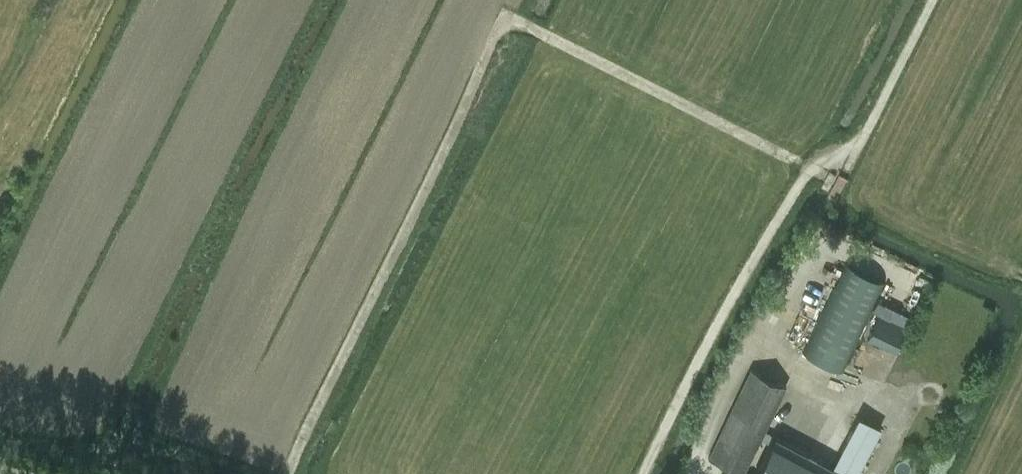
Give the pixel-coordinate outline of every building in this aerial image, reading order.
[(844,263),(802,353),(843,372),(884,282),(844,263)] [(895,352),(907,328),(879,315),(867,339),(895,352)] [(761,438),(767,441),(770,434),(764,431),(786,386),(751,369),(710,457),(744,473),(761,438)] [(879,427),(860,416),(833,466),(776,436),(776,437),(770,434),(767,441),(772,444),(756,473),(855,473),(879,427)]
